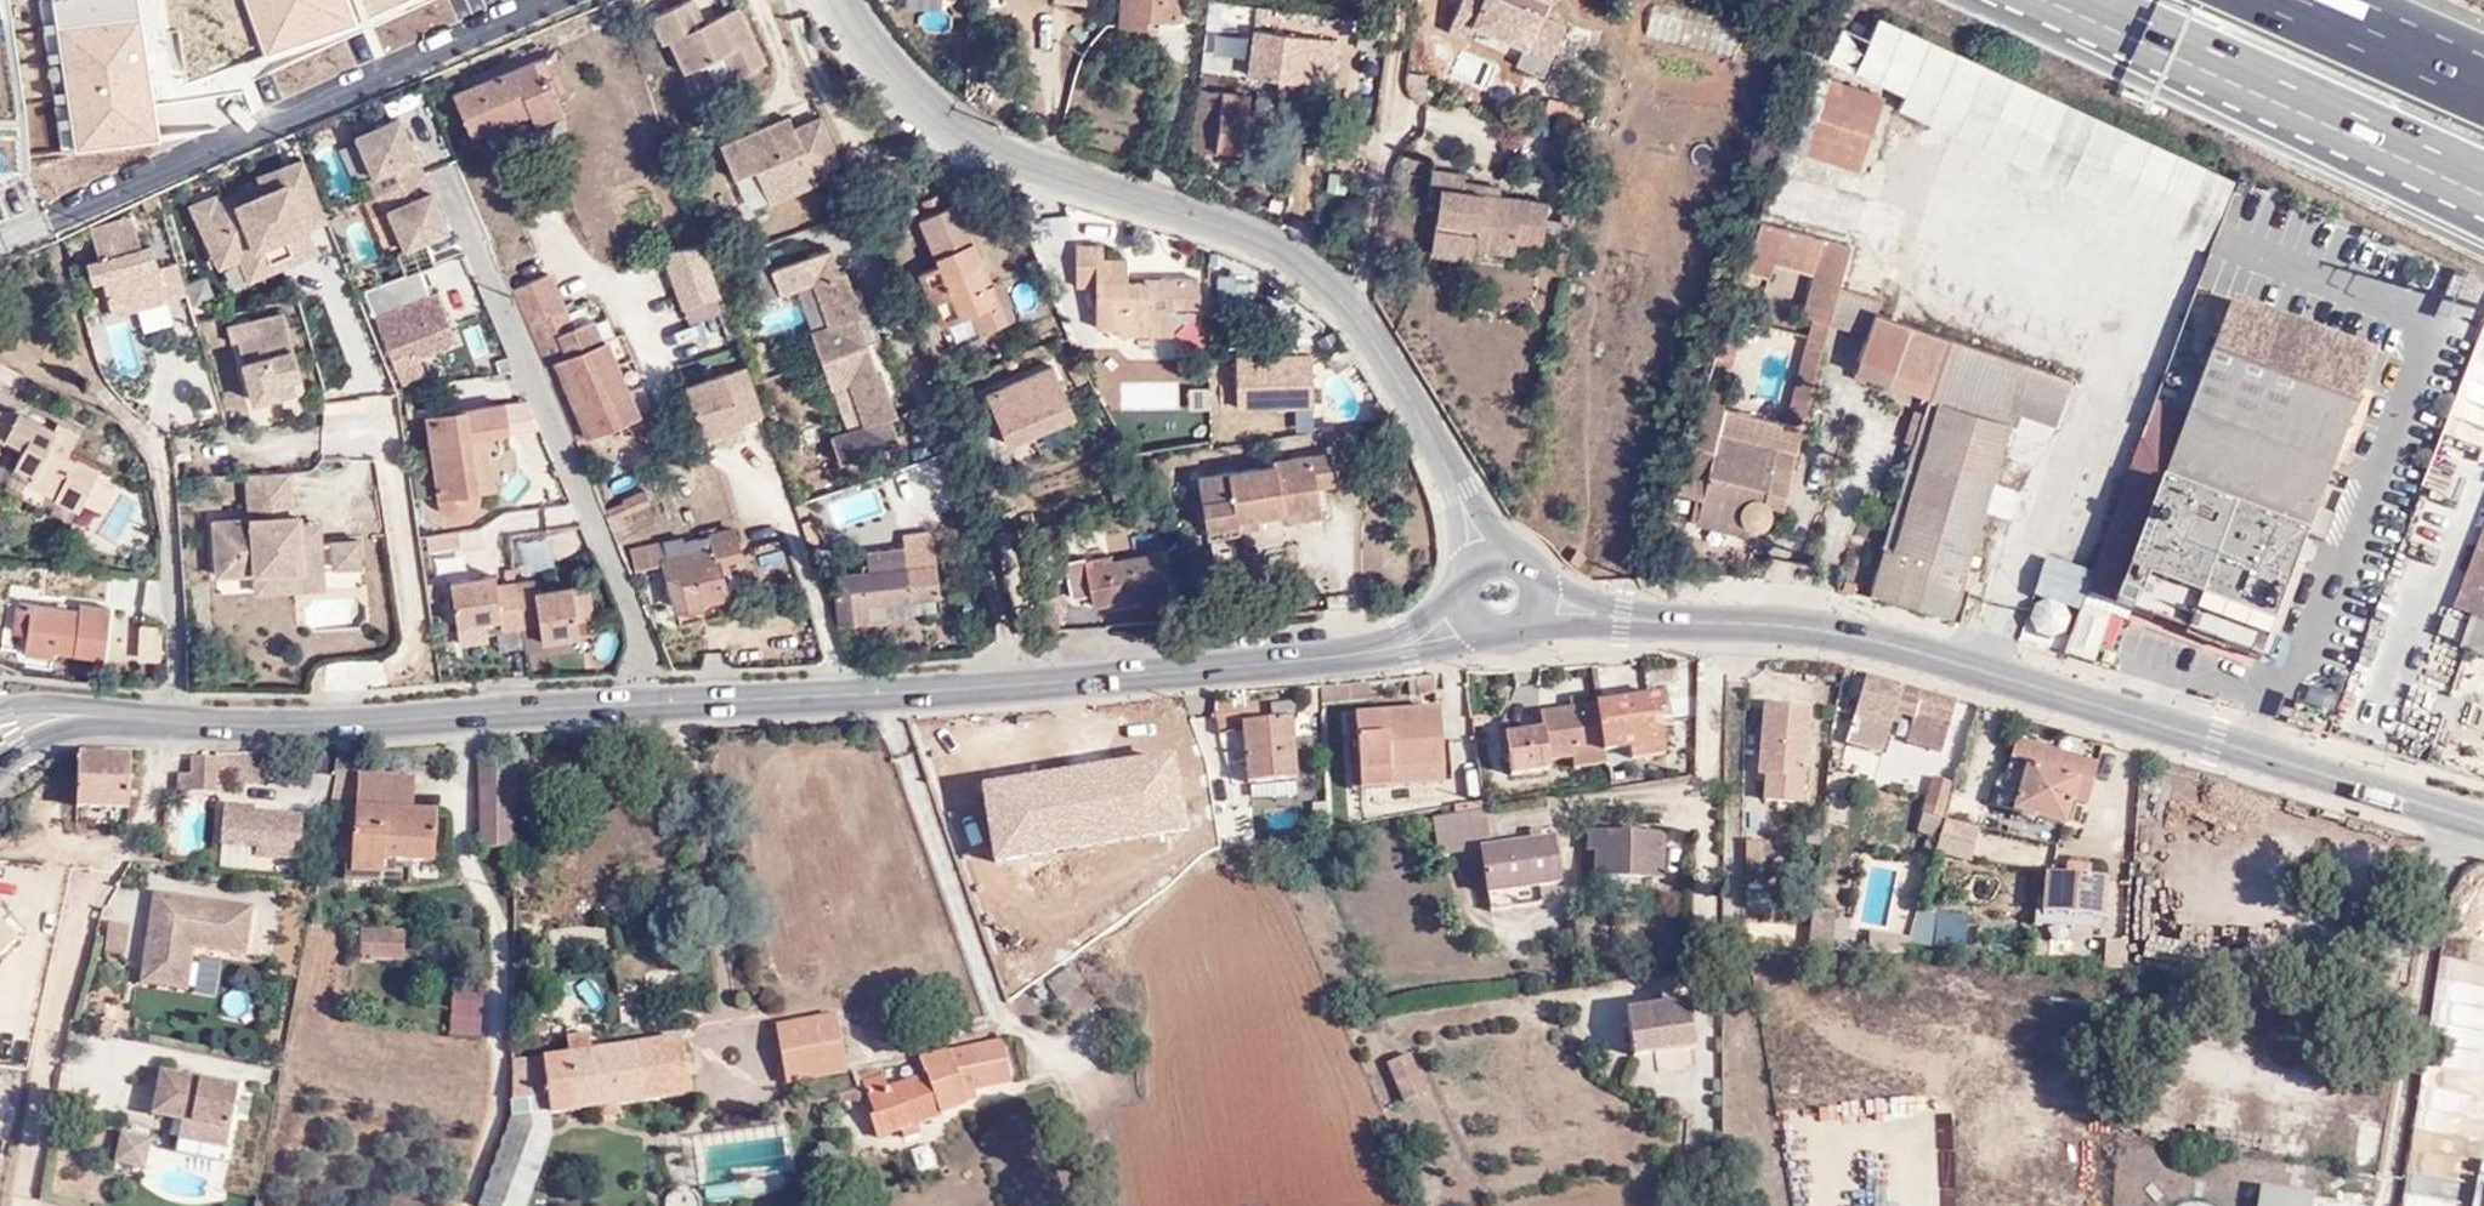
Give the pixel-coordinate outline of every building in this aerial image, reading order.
[(683,0),(648,15),(660,42),(666,39),(680,71),(720,54),(731,78),(759,66),(734,8),(701,22),(694,25),(683,0)] [(683,0),(694,25),(701,22),(690,0),(684,0),(683,0)] [(1118,30),(1143,33),(1143,23),(1175,27),(1178,0),(1121,0),(1118,30)] [(1445,30),(1547,65),(1564,15),(1547,9),(1551,0),(1456,0),(1445,30)] [(1651,7),(1648,38),(1709,44),(1713,13),(1651,7)] [(1901,90),(1923,36),(1876,14),(1865,37),(1837,24),(1823,56),(1827,58),(1901,90)] [(1243,81),(1264,84),(1295,89),(1322,92),(1330,39),(1249,29),(1243,81)] [(2145,189),(2205,217),(2226,168),(1923,36),(1906,79),(2021,132),(2145,189)] [(1804,49),(1789,97),(1774,147),(1854,173),(1879,97),(1822,79),(1827,58),(1823,56),(1804,49)] [(555,73),(546,54),(539,57),(546,77),(555,73)] [(555,97),(546,77),(539,57),(454,94),(471,134),(555,97)] [(1424,74),(1401,71),(1400,90),(1411,98),(1420,100),(1424,74)] [(2021,132),(1906,79),(1894,108),(2196,239),(2205,217),(2145,189),(2021,132)] [(1262,97),(1293,101),(1295,89),(1264,84),(1262,97)] [(1244,94),(1193,86),(1185,149),(1212,153),(1213,144),(1237,147),(1244,94)] [(756,164),(768,195),(844,165),(817,98),(718,137),(732,174),(756,164)] [(415,159),(398,121),(357,139),(374,177),(382,195),(415,180),(407,163),(415,159)] [(1437,190),(1444,191),(1438,245),(1481,249),(1482,238),(1541,245),(1542,230),(1555,231),(1560,189),(1479,178),(1482,158),(1442,153),(1437,190)] [(423,176),(415,159),(407,163),(415,180),(423,176)] [(423,176),(415,180),(422,197),(431,194),(423,176)] [(422,197),(415,180),(382,195),(389,212),(405,249),(399,252),(409,277),(418,274),(434,268),(422,241),(446,231),(431,194),(422,197)] [(866,220),(871,217),(854,181),(846,186),(866,220)] [(980,272),(947,192),(906,208),(924,254),(907,261),(928,314),(959,300),(968,322),(995,310),(980,272)] [(103,259),(94,262),(98,278),(109,275),(119,314),(170,298),(163,275),(153,244),(143,247),(134,216),(94,228),(103,259)] [(1157,274),(1116,268),(1117,254),(1120,237),(1094,233),(1095,223),(1074,220),(1068,275),(1089,278),(1085,313),(1161,323),(1165,293),(1192,296),(1195,264),(1158,259),(1157,274)] [(1846,250),(1750,225),(1734,276),(1752,281),(1762,284),(1766,267),(1806,277),(1797,318),(1809,322),(1826,326),(1835,291),(1846,250)] [(317,256),(306,231),(294,237),(304,261),(317,256)] [(723,304),(698,231),(658,245),(683,318),(723,304)] [(220,272),(242,263),(250,284),(263,279),(254,256),(250,246),(215,260),(220,272)] [(867,348),(857,319),(864,317),(855,293),(849,275),(840,278),(831,252),(778,271),(788,298),(812,289),(826,329),(811,335),(822,365),(867,348)] [(1157,274),(1158,259),(1117,254),(1116,268),(1157,274)] [(980,272),(995,310),(1004,305),(988,268),(980,272)] [(173,306),(190,301),(181,270),(163,275),(170,298),(173,306)] [(428,300),(418,274),(409,277),(363,295),(383,353),(405,344),(408,352),(449,338),(435,297),(428,300)] [(559,337),(577,330),(553,277),(512,294),(547,371),(570,362),(559,337)] [(1835,291),(1826,326),(1864,336),(1871,317),(1874,301),(1835,291)] [(861,292),(855,293),(864,317),(857,319),(867,348),(882,343),(861,292)] [(2187,423),(2149,410),(2139,440),(2321,506),(2374,359),(2229,306),(2187,423)] [(131,314),(97,328),(114,368),(148,354),(131,314)] [(277,383),(302,376),(283,315),(229,331),(233,344),(239,343),(245,364),(244,365),(256,402),(281,395),(277,383)] [(1864,336),(1853,376),(1883,386),(1886,374),(1929,386),(1944,341),(1871,317),(1864,336)] [(1783,423),(1801,427),(1826,326),(1809,322),(1783,423)] [(570,362),(604,347),(594,323),(577,330),(559,337),(570,362)] [(1291,350),(1291,330),(1251,330),(1251,350),(1291,350)] [(1929,386),(1926,399),(1922,414),(1910,410),(1901,441),(1912,444),(1868,590),(1947,617),(2008,415),(2051,429),(2066,380),(1944,341),(1929,386)] [(882,343),(867,348),(877,377),(884,374),(894,400),(901,397),(882,343)] [(547,371),(545,372),(576,446),(635,421),(604,347),(570,362),(547,371)] [(884,374),(877,377),(867,348),(822,365),(833,395),(848,389),(862,429),(838,438),(847,464),(901,445),(891,419),(899,416),(894,400),(884,374)] [(1052,354),(981,382),(1004,438),(1075,410),(1052,354)] [(1312,411),(1312,360),(1234,360),(1234,411),(1312,411)] [(703,441),(761,421),(744,371),(686,392),(703,441)] [(1886,374),(1883,386),(1926,399),(1929,386),(1886,374)] [(1715,410),(1720,395),(1698,389),(1680,447),(1708,454),(1701,478),(1673,472),(1666,496),(1698,505),(1693,522),(1738,534),(1740,530),(1744,531),(1751,531),(1757,528),(1762,523),(1764,509),(1780,513),(1801,427),(1783,423),(1780,421),(1778,418),(1777,417),(1772,414),(1766,414),(1761,416),(1759,421),(1754,421),(1744,418),(1742,416),(1740,412),(1739,409),(1736,406),(1732,405),(1728,407),(1726,412),(1715,410)] [(87,497),(105,458),(74,443),(83,423),(65,414),(59,422),(25,406),(0,408),(0,447),(3,432),(25,436),(17,463),(38,474),(44,463),(68,475),(59,493),(83,505),(87,497)] [(471,515),(475,506),(473,492),(462,440),(480,437),(504,435),(499,406),(421,420),(439,511),(440,513),(447,518),(455,519),(464,518),(471,515)] [(462,440),(473,492),(489,490),(480,437),(462,440)] [(2139,440),(2118,498),(2081,601),(2114,615),(2148,627),(2153,617),(2185,630),(2190,618),(2229,633),(2221,655),(2262,670),(2321,506),(2139,440)] [(105,506),(124,467),(105,458),(87,497),(105,506)] [(1340,492),(1336,461),(1315,464),(1321,495),(1340,492)] [(1240,534),(1238,525),(1258,523),(1285,519),(1287,533),(1326,527),(1321,495),(1315,464),(1280,468),(1281,473),(1202,485),(1210,537),(1240,534)] [(2092,554),(2116,480),(2091,472),(2067,546),(2092,554)] [(271,476),(250,477),(251,495),(294,491),(292,475),(271,476)] [(621,486),(604,493),(613,513),(650,500),(643,488),(625,494),(621,486)] [(216,522),(221,577),(258,574),(327,568),(323,522),(297,524),(296,516),(294,491),(251,495),(253,519),(216,522)] [(637,565),(662,559),(674,605),(721,594),(713,561),(735,555),(727,523),(677,534),(676,532),(631,543),(637,565)] [(1260,537),(1258,523),(1238,525),(1240,534),(1240,539),(1260,537)] [(2469,616),(2483,575),(2483,525),(2454,610),(2469,616)] [(863,573),(832,575),(835,621),(885,619),(886,594),(940,594),(939,528),(907,528),(907,547),(864,549),(863,573)] [(1240,534),(1210,537),(1212,549),(1241,545),(1240,539),(1240,534)] [(336,541),(338,567),(364,564),(362,538),(336,541)] [(1084,552),(1065,556),(1076,600),(1092,597),(1095,609),(1165,593),(1155,550),(1087,566),(1084,552)] [(327,568),(258,574),(260,592),(328,587),(327,568)] [(526,626),(518,579),(501,582),(500,572),(455,579),(461,622),(503,615),(506,629),(526,626)] [(2469,616),(2479,619),(2483,620),(2483,575),(2469,616)] [(539,576),(518,579),(526,626),(544,623),(546,637),(583,631),(577,583),(541,587),(539,576)] [(10,630),(22,631),(21,652),(60,654),(60,648),(106,651),(108,603),(75,601),(75,607),(12,604),(10,630)] [(2064,650),(2062,655),(2097,666),(2114,615),(2081,601),(2067,640),(2064,650)] [(2153,617),(2148,627),(2221,655),(2229,633),(2190,618),(2185,630),(2153,617)] [(159,660),(160,620),(132,619),(131,659),(159,660)] [(2483,660),(2483,620),(2479,619),(2467,654),(2483,660)] [(1958,697),(1952,695),(1868,673),(1846,744),(1886,758),(1900,714),(1917,720),(1911,743),(1941,753),(1958,697)] [(1546,731),(1508,736),(1515,779),(1553,774),(1551,763),(1575,760),(1577,773),(1608,768),(1606,754),(1630,751),(1632,764),(1665,759),(1658,714),(1665,712),(1661,694),(1543,712),(1546,731)] [(1807,711),(1762,709),(1760,788),(1788,789),(1789,776),(1800,776),(1807,711)] [(1380,793),(1377,779),(1436,773),(1429,716),(1344,725),(1353,796),(1380,793)] [(1288,721),(1243,723),(1252,785),(1296,782),(1288,721)] [(2081,764),(2017,744),(1999,804),(2065,824),(2072,802),(2092,810),(2106,764),(2085,757),(2081,764)] [(531,760),(532,745),(514,745),(514,760),(531,760)] [(124,755),(77,752),(76,804),(123,805),(124,755)] [(1061,754),(1009,762),(1025,840),(1060,833),(1057,820),(1073,818),(1061,754)] [(178,775),(177,794),(212,796),(214,760),(188,758),(187,775),(178,775)] [(472,853),(514,855),(514,819),(514,760),(476,761),(472,853)] [(415,777),(359,772),(347,869),(391,874),(393,857),(434,862),(436,814),(411,810),(415,777)] [(1377,779),(1380,793),(1437,789),(1436,773),(1377,779)] [(1951,782),(1933,777),(1920,826),(1936,831),(1951,782)] [(248,804),(222,802),(221,844),(254,846),(253,856),(294,859),(296,815),(247,811),(248,804)] [(1442,857),(1482,851),(1495,848),(1488,809),(1436,816),(1442,857)] [(1969,858),(1979,823),(1944,813),(1934,848),(1969,858)] [(1550,840),(1495,848),(1503,892),(1540,886),(1557,884),(1550,840)] [(1578,840),(1578,863),(1591,863),(1591,893),(1657,893),(1656,840),(1578,840)] [(1503,892),(1495,848),(1482,851),(1488,894),(1503,892)] [(1763,849),(1747,849),(1746,882),(1763,882),(1763,849)] [(18,858),(0,857),(0,867),(17,869),(18,858)] [(2066,879),(2046,878),(2043,917),(2105,923),(2108,883),(2091,881),(2092,869),(2068,867),(2066,879)] [(1504,899),(1537,898),(1540,898),(1540,886),(1503,892),(1504,899)] [(146,966),(193,971),(197,944),(247,950),(255,902),(157,888),(146,966)] [(1503,892),(1488,894),(1491,914),(1539,906),(1540,898),(1537,898),(1504,899),(1503,892)] [(1833,940),(1832,907),(1808,908),(1810,941),(1833,940)] [(103,920),(103,951),(132,951),(133,920),(103,920)] [(1966,923),(1937,921),(1935,955),(1963,956),(1966,923)] [(16,940),(0,922),(0,954),(16,940)] [(1018,969),(1029,986),(1038,980),(1055,968),(1026,924),(1001,938),(1008,952),(1002,955),(1013,973),(1018,969)] [(402,971),(407,941),(361,933),(356,962),(402,971)] [(1066,961),(1055,968),(1038,980),(1052,1000),(1079,982),(1066,961)] [(193,971),(146,966),(143,982),(189,988),(193,971)] [(457,988),(454,1038),(484,1040),(486,989),(457,988)] [(1684,1009),(1615,1020),(1623,1072),(1694,1060),(1684,1009)] [(849,1070),(838,1013),(775,1022),(786,1080),(849,1070)] [(545,1057),(549,1090),(553,1113),(688,1094),(681,1039),(545,1057)] [(893,1071),(859,1079),(873,1135),(962,1111),(957,1095),(1004,1082),(992,1039),(969,1046),(968,1044),(926,1057),(930,1071),(897,1081),(893,1071)] [(549,1090),(545,1057),(513,1061),(513,1093),(549,1090)] [(1406,1063),(1381,1074),(1398,1113),(1422,1103),(1406,1063)] [(201,1076),(223,1080),(225,1068),(203,1065),(201,1076)] [(199,1119),(196,1140),(227,1146),(237,1083),(223,1080),(201,1076),(163,1070),(156,1110),(181,1116),(199,1119)] [(480,1204),(505,1205),(525,1205),(554,1135),(553,1113),(549,1090),(513,1093),(514,1115),(510,1127),(480,1204)] [(2275,1150),(2280,1109),(2260,1107),(2255,1147),(2275,1150)] [(2287,1110),(2287,1145),(2320,1146),(2321,1110),(2287,1110)] [(181,1116),(177,1137),(196,1140),(199,1119),(181,1116)] [(153,1145),(124,1139),(118,1168),(147,1174),(153,1145)] [(698,1194),(694,1180),(686,1178),(679,1180),(672,1183),(668,1189),(665,1198),(667,1205),(704,1205),(705,1201),(705,1197),(699,1197),(698,1194)] [(2261,1189),(2258,1205),(2311,1205),(2313,1196),(2261,1189)]
